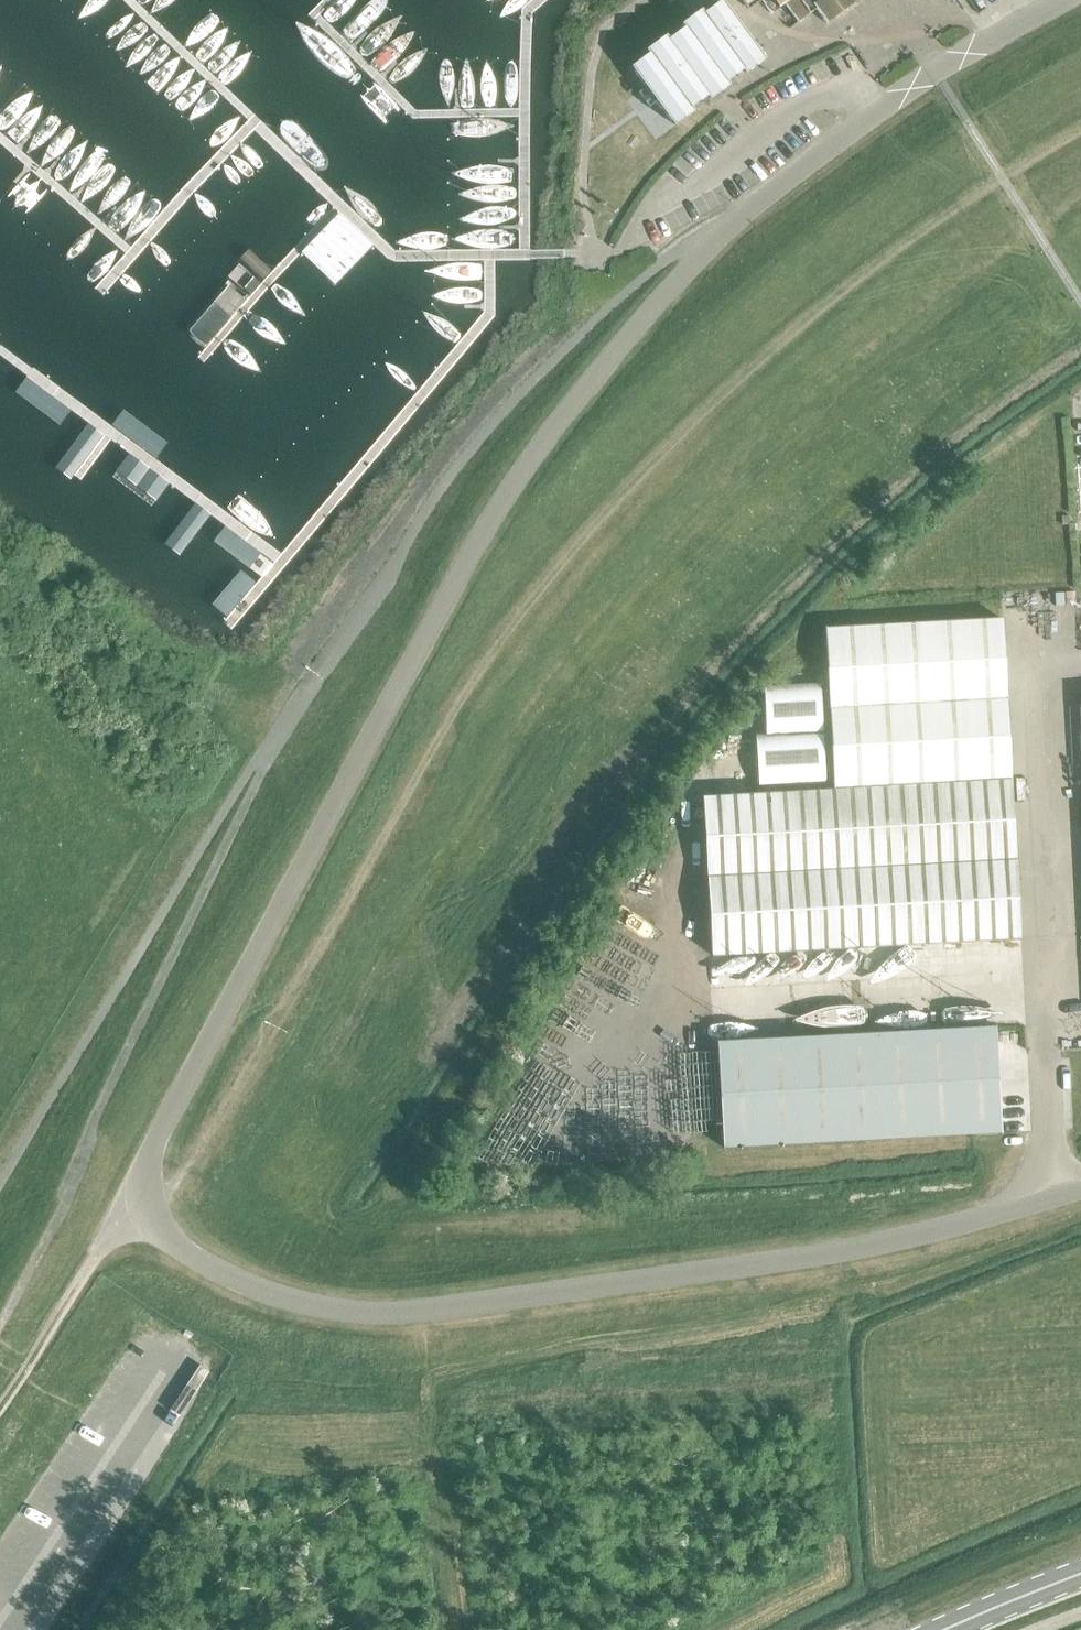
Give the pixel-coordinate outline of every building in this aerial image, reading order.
[(749,9),(761,0),(742,0),(749,9)] [(772,14),(785,4),(798,22),(815,9),(827,24),(855,3),(853,0),(761,0),(772,14)] [(761,55),(725,6),(724,4),(723,5),(707,17),(704,13),(685,27),(688,31),(671,43),(668,39),(649,54),(652,57),(634,70),(653,96),(657,101),(671,122),(707,95),(709,99),(729,85),(726,81),(761,55)] [(302,252),(334,284),(372,245),(340,213),(302,252)] [(825,629),(834,789),(703,796),(712,958),(1019,941),(1003,647),(1001,619),(825,629)] [(717,1041),(723,1147),(1000,1132),(994,1026),(717,1041)]
